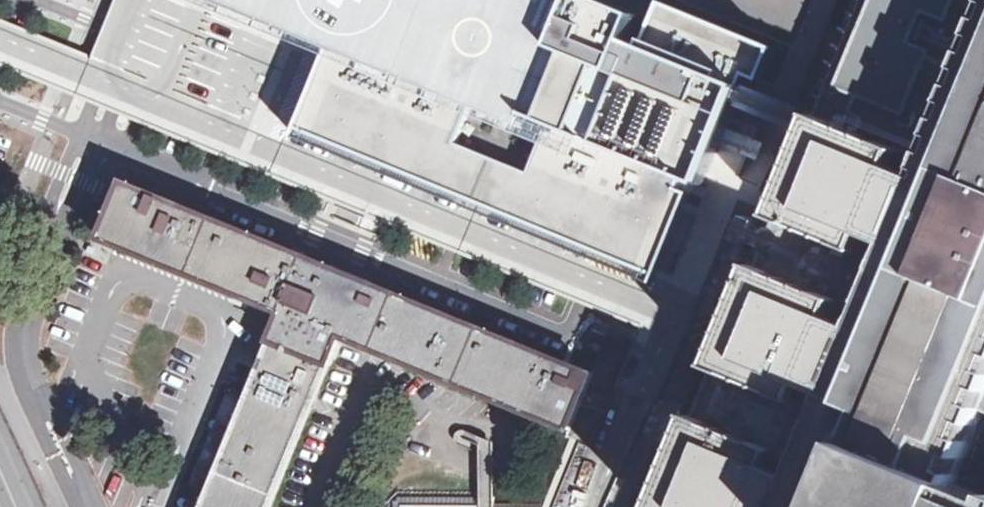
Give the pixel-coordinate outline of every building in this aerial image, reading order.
[(590,0),(197,0),(198,1),(271,30),(290,38),(333,56),(300,137),(682,293),(717,207),(708,204),(712,194),(730,202),(766,114),(774,93),(778,84),(792,89),(797,76),(806,55),(694,9),(685,32),(623,8),(621,12),(590,0)] [(830,115),(821,136),(740,343),(726,377),(715,405),(677,506),(983,506),(983,9),(969,3),(971,0),(874,0),(830,115)] [(799,102),(774,93),(766,114),(789,122),(821,136),(830,115),(799,102)] [(272,352),(328,376),(331,367),(343,338),(572,432),(595,377),(580,371),(392,292),(130,184),(107,241),(252,301),(287,315),(272,352)] [(572,432),(542,506),(564,506),(575,475),(597,442),(635,346),(613,336),(595,377),(572,432)] [(272,352),(208,506),(272,506),(312,411),(318,398),(328,376),(272,352)]
